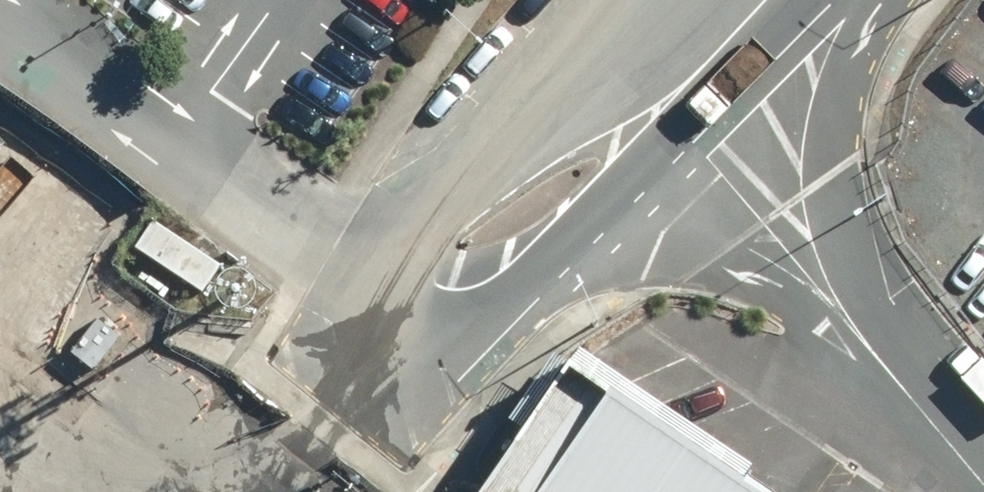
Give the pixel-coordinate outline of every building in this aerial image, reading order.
[(641,412),(585,491),(758,491),(641,412)]
